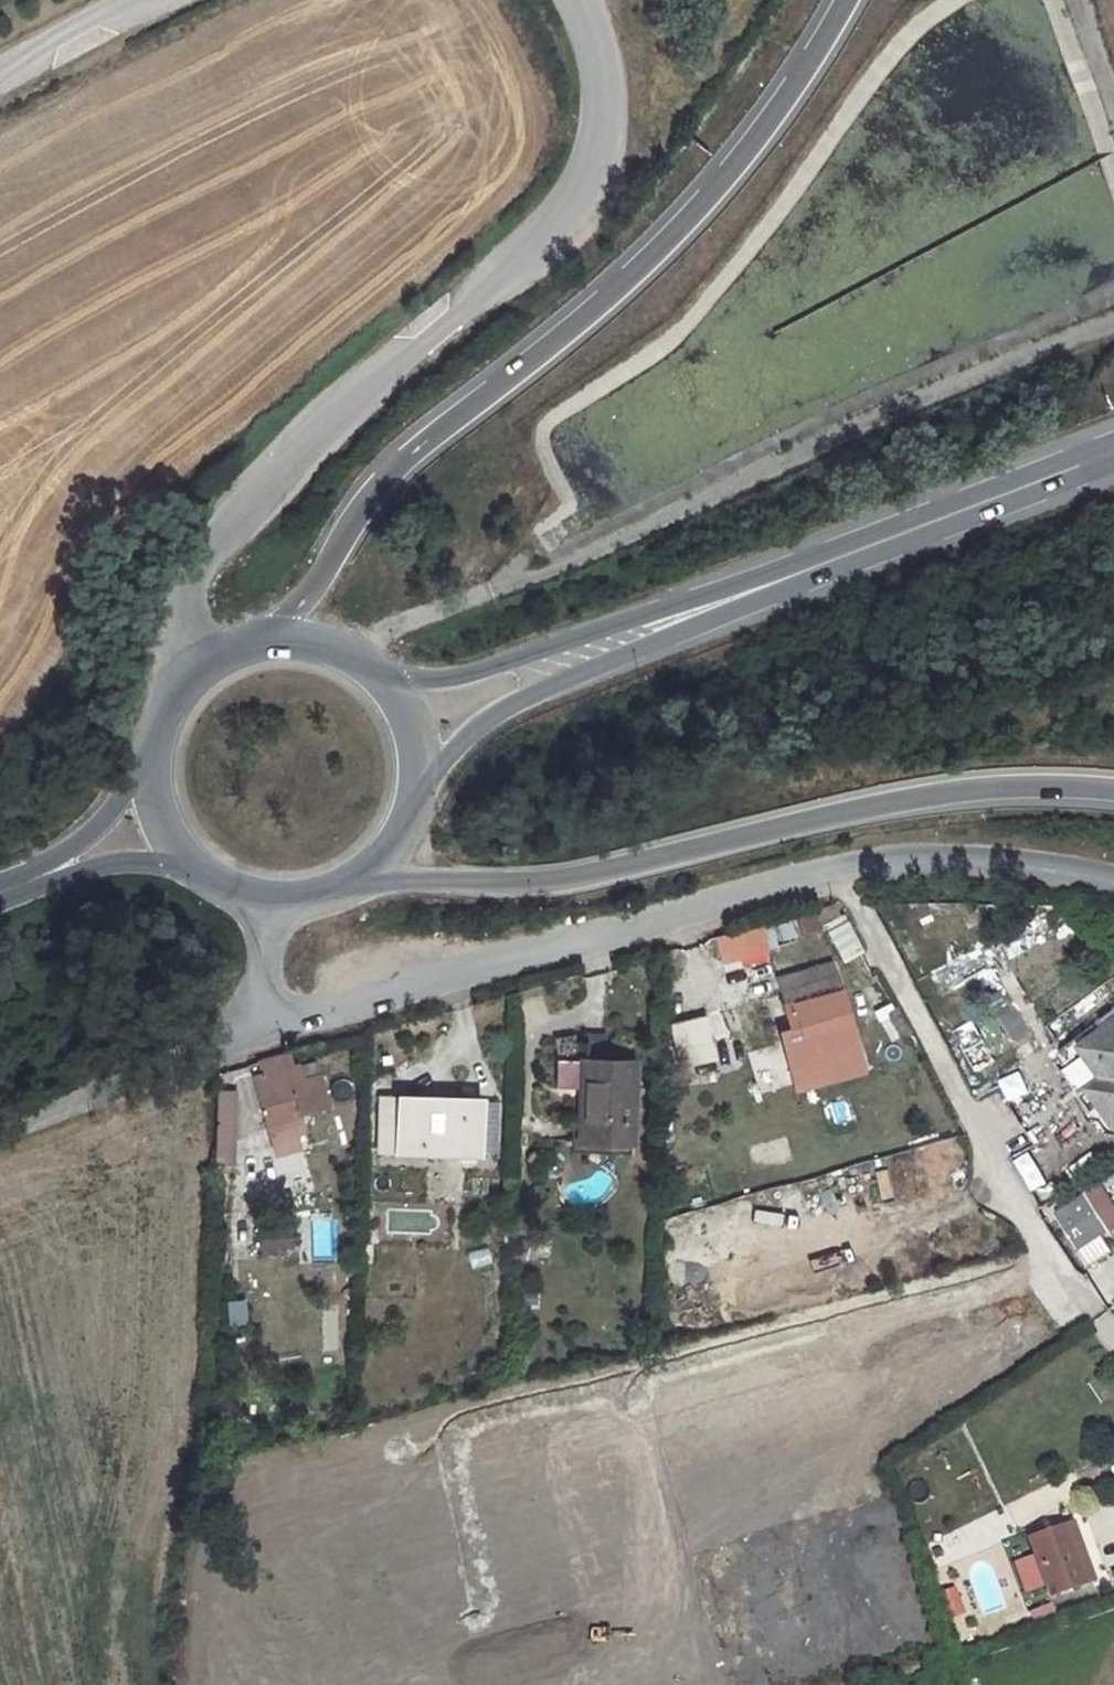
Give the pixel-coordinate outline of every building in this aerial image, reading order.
[(852,904),(742,935),(747,956),(760,953),(759,943),(841,922),(854,944),(870,933),(852,904)] [(843,966),(788,975),(798,1037),(827,1031),(826,1026),(853,1023),(843,966)] [(1070,1003),(1089,1034),(1076,1042),(1097,1077),(1113,1066),(1113,975),(1070,1003)] [(761,1000),(772,1029),(788,1023),(777,994),(761,1000)] [(996,1013),(976,1027),(1001,1062),(1021,1047),(996,1013)] [(677,1068),(716,1060),(707,1015),(668,1023),(677,1068)] [(270,1082),(259,1084),(272,1134),(311,1126),(310,1118),(319,1117),(314,1092),(310,1073),(302,1075),(299,1056),(265,1065),(270,1082)] [(590,1060),(586,1146),(647,1150),(651,1063),(590,1060)] [(330,1088),(314,1092),(319,1117),(336,1113),(330,1088)] [(219,1099),(215,1163),(241,1164),(244,1099),(219,1099)] [(407,1099),(405,1154),(490,1160),(491,1101),(407,1099)] [(754,1148),(757,1167),(792,1161),(789,1142),(754,1148)] [(1106,1239),(1113,1233),(1113,1202),(1100,1183),(1053,1217),(1091,1269),(1113,1252),(1113,1250),(1106,1239)] [(312,1221),(314,1255),(334,1254),(331,1219),(312,1221)] [(258,1252),(294,1252),(294,1227),(259,1227),(258,1252)] [(247,1328),(247,1297),(226,1297),(226,1328),(247,1328)] [(1098,1593),(1080,1535),(1046,1546),(1064,1603),(1098,1593)] [(945,1619),(964,1613),(956,1585),(937,1591),(945,1619)] [(1050,1601),(1029,1609),(1035,1624),(1056,1616),(1050,1601)]
